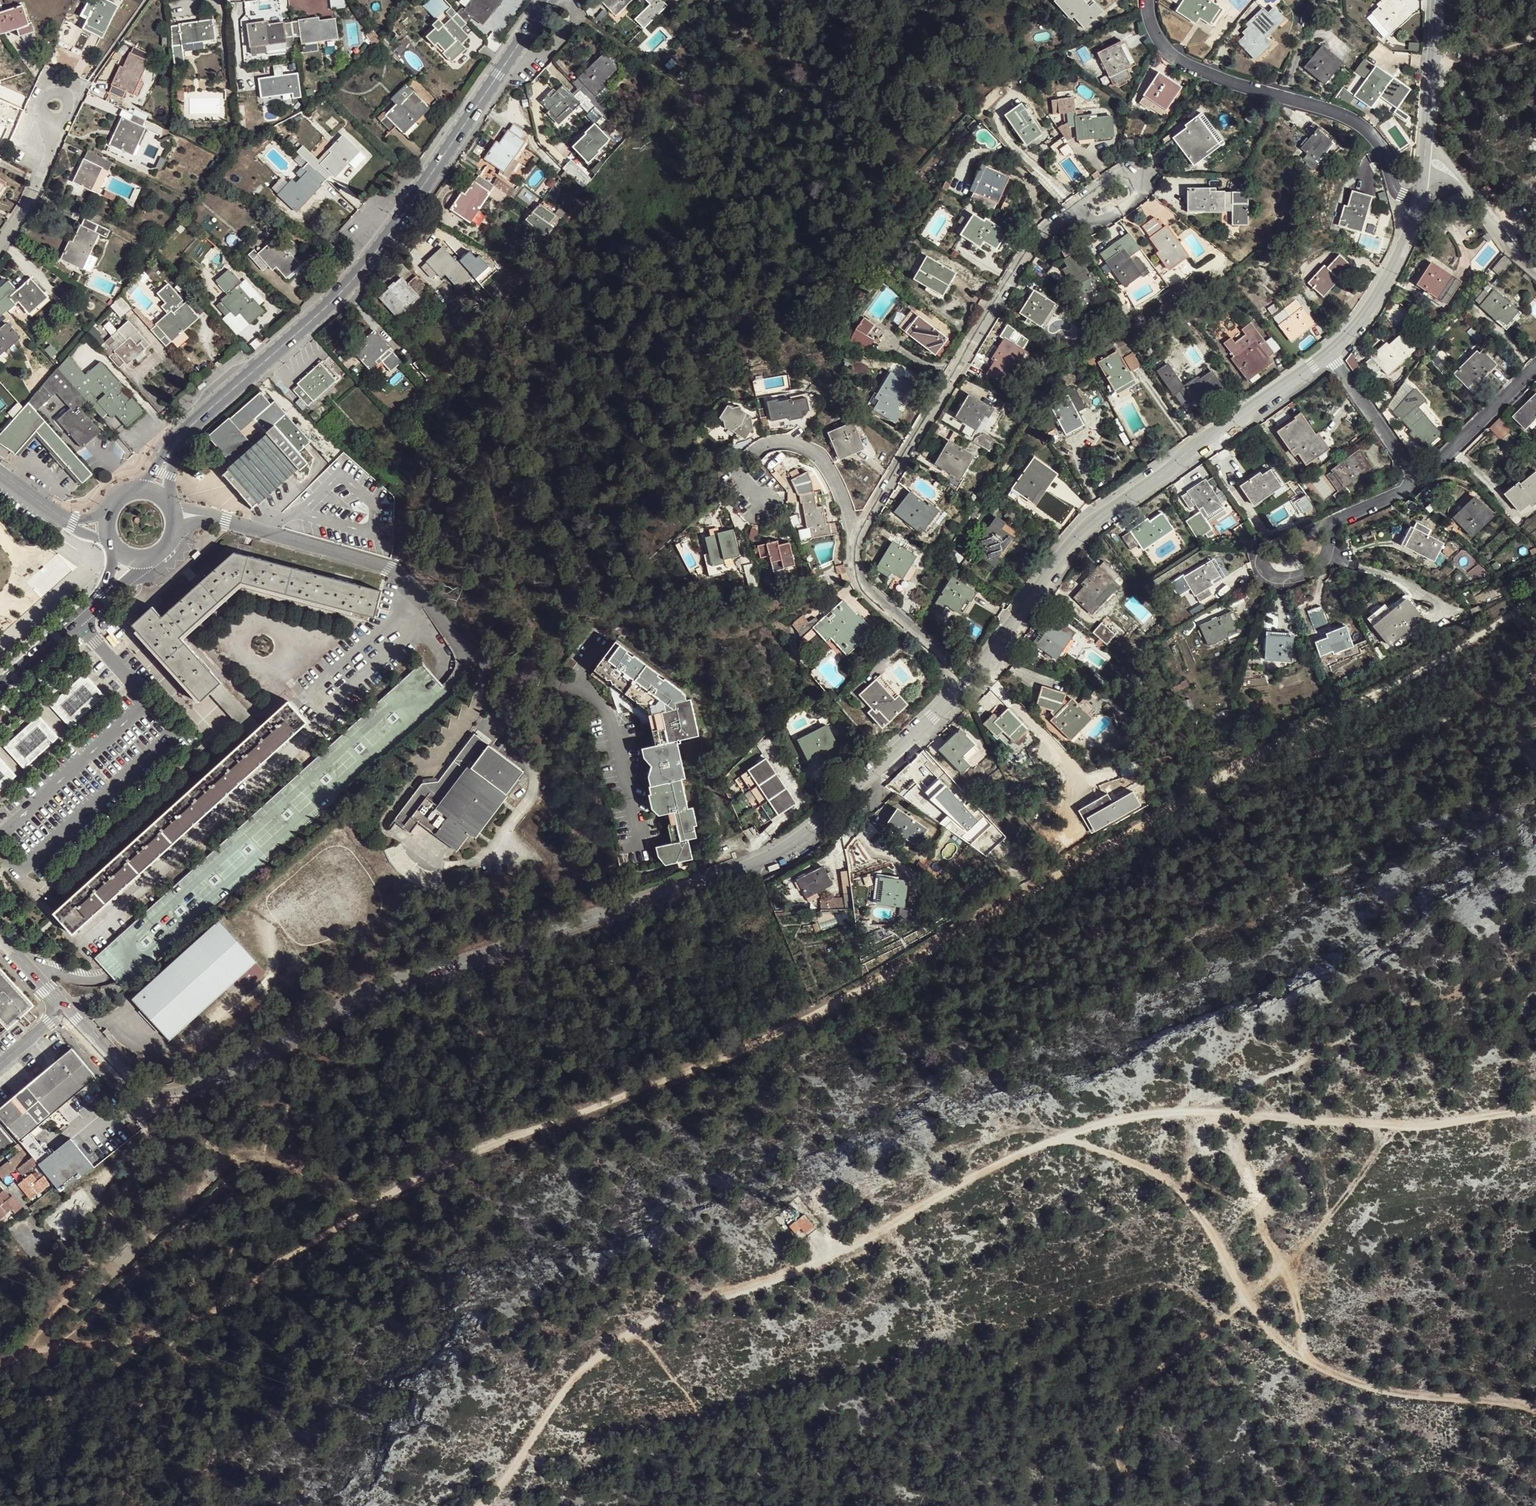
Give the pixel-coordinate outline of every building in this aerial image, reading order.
[(84,27),(93,31),(103,36),(118,6),(105,0),(99,0),(92,12),(87,9),(82,18),(87,20),(84,27)] [(331,2),(332,9),(345,7),(344,0),(330,0),(331,2)] [(455,11),(466,21),(473,15),(482,23),(500,0),(471,0),(464,8),(461,6),(455,11)] [(620,16),(634,0),(603,0),(620,16)] [(670,3),(667,0),(647,0),(652,5),(639,18),(647,26),(670,3)] [(1085,26),(1102,9),(1093,0),(1059,0),(1085,26)] [(1178,3),(1174,9),(1193,21),(1197,15),(1207,21),(1217,7),(1212,4),(1213,2),(1210,0),(1172,0),(1178,3)] [(3,30),(11,28),(18,25),(29,22),(23,2),(0,9),(0,21),(3,30)] [(1396,11),(1386,3),(1370,22),(1390,39),(1406,19),(1396,11)] [(461,27),(466,21),(455,11),(450,6),(445,11),(451,18),(444,25),(439,19),(432,25),(435,28),(426,37),(433,45),(432,46),(433,47),(434,45),(446,57),(451,62),(465,47),(461,42),(468,35),(461,27)] [(1280,22),(1269,12),(1263,18),(1257,13),(1246,25),(1248,28),(1246,31),(1245,32),(1244,34),(1245,37),(1238,45),(1246,53),(1254,60),(1267,46),(1262,41),(1280,22)] [(179,23),(171,25),(171,28),(172,50),(174,66),(186,65),(182,43),(216,38),(215,27),(213,17),(201,19),(194,20),(195,23),(183,25),(183,21),(179,22),(179,23)] [(292,22),(294,37),(301,36),(303,43),(339,38),(335,19),(316,22),(315,19),(292,22)] [(29,22),(18,25),(22,35),(37,30),(34,20),(29,22)] [(285,38),(294,37),(292,22),(265,26),(263,23),(256,24),(248,26),(253,54),(269,52),(268,46),(286,43),(285,38)] [(1123,54),(1117,42),(1095,53),(1111,84),(1117,86),(1124,81),(1120,74),(1123,73),(1121,70),(1129,65),(1123,54)] [(1340,62),(1322,44),(1305,61),(1314,70),(1323,79),(1340,62)] [(1275,70),(1283,73),(1292,50),(1283,46),(1275,70)] [(115,79),(110,90),(124,96),(127,89),(135,92),(149,59),(132,52),(124,70),(120,68),(115,79)] [(580,76),(573,82),(582,90),(593,101),(599,95),(595,91),(619,66),(605,52),(593,64),(581,77),(580,76)] [(273,76),(257,78),(260,98),(291,93),(292,98),(302,97),(298,72),(282,75),(281,64),(271,66),(273,76)] [(1387,84),(1373,71),(1352,94),(1366,107),(1372,101),(1388,115),(1404,98),(1387,84)] [(1176,90),(1154,74),(1141,93),(1164,108),(1176,90)] [(593,101),(582,90),(576,96),(564,85),(557,92),(551,98),(557,104),(550,111),(560,120),(571,108),(575,112),(583,104),(587,107),(593,101)] [(397,104),(385,115),(380,120),(391,131),(397,126),(408,137),(419,126),(415,121),(428,109),(413,92),(398,106),(397,104)] [(1091,133),(1092,138),(1102,137),(1112,136),(1110,118),(1090,120),(1089,114),(1074,115),(1072,97),(1056,98),(1057,113),(1065,113),(1066,126),(1075,125),(1076,135),(1091,133)] [(1041,135),(1021,108),(1005,119),(1025,146),(1033,140),(1041,135)] [(147,117),(133,111),(130,119),(123,116),(117,130),(111,144),(132,152),(147,117)] [(380,120),(385,115),(382,111),(376,117),(380,120)] [(1223,145),(1202,114),(1184,126),(1186,130),(1172,140),(1191,167),(1223,145)] [(588,163),(610,138),(593,124),(572,148),(588,163)] [(154,167),(169,134),(147,125),(133,157),(154,167)] [(1319,133),(1312,125),(1288,147),(1302,162),(1326,140),(1319,133)] [(527,134),(514,126),(507,137),(499,148),(497,146),(488,159),(504,169),(502,171),(512,177),(521,163),(515,159),(526,143),(523,140),(527,134)] [(1092,142),(1092,138),(1091,133),(1076,135),(1077,144),(1092,142)] [(309,161),(327,178),(332,173),(335,175),(352,159),(356,163),(364,154),(344,134),(333,145),(335,148),(321,162),(315,156),(309,161)] [(114,161),(89,150),(75,182),(92,190),(104,166),(110,169),(114,161)] [(565,165),(576,176),(582,170),(571,159),(565,165)] [(296,210),(327,178),(309,161),(304,167),(309,171),(283,196),(296,210)] [(1006,180),(980,169),(971,193),(997,203),(1002,191),(1006,180)] [(492,183),(480,175),(466,197),(462,195),(458,202),(453,208),(477,225),(486,212),(481,209),(491,193),(503,202),(508,194),(502,190),(492,183)] [(498,175),(492,183),(502,190),(508,181),(498,175)] [(1360,207),(1363,209),(1367,199),(1370,190),(1351,183),(1345,202),(1342,201),(1336,216),(1354,223),(1360,207)] [(1201,207),(1201,212),(1229,211),(1229,225),(1246,225),(1245,191),(1229,191),(1214,191),(1214,188),(1207,188),(1206,191),(1206,188),(1185,188),(1185,198),(1185,207),(1201,207)] [(114,191),(112,196),(122,200),(125,196),(114,191)] [(537,201),(532,210),(547,221),(553,212),(537,201)] [(1358,224),(1363,209),(1360,207),(1354,223),(1358,224)] [(550,232),(554,225),(547,221),(532,210),(525,220),(541,230),(543,227),(550,232)] [(991,228),(971,216),(960,235),(978,247),(982,241),(994,248),(999,240),(1004,232),(993,226),(991,228)] [(65,250),(62,258),(90,270),(96,256),(89,252),(99,232),(106,236),(110,229),(85,217),(72,244),(69,243),(65,250)] [(1159,232),(1150,220),(1145,225),(1139,229),(1147,240),(1159,255),(1157,256),(1166,270),(1184,257),(1162,229),(1159,232)] [(257,249),(251,254),(265,269),(271,264),(275,268),(280,265),(289,275),(310,256),(293,237),(283,246),(275,237),(260,252),(257,249)] [(1119,252),(1116,247),(1101,257),(1104,262),(1119,252)] [(462,262),(447,249),(437,260),(427,271),(438,280),(443,275),(448,279),(452,275),(460,282),(471,270),(469,268),(470,266),(463,260),(462,262)] [(1332,273),(1336,276),(1341,268),(1347,261),(1335,251),(1323,265),(1319,262),(1304,281),(1311,287),(1314,283),(1321,288),(1332,273)] [(1121,255),(1119,252),(1104,262),(1122,289),(1139,278),(1141,282),(1148,278),(1137,262),(1131,266),(1127,260),(1123,254),(1121,255)] [(953,273),(929,260),(917,284),(940,297),(947,285),(953,273)] [(1442,300),(1455,278),(1435,265),(1428,277),(1422,288),(1442,300)] [(230,267),(216,278),(228,293),(223,298),(216,303),(226,314),(232,309),(236,314),(240,310),(247,319),(259,309),(257,306),(259,304),(254,298),(256,297),(252,292),(250,293),(241,283),(243,281),(235,271),(234,272),(230,267)] [(1321,295),(1336,276),(1332,273),(1321,288),(1314,283),(1311,287),(1321,295)] [(6,293),(15,303),(18,300),(28,312),(48,295),(31,276),(17,288),(8,278),(0,284),(0,285),(0,299),(6,293)] [(1463,282),(1455,278),(1442,300),(1450,305),(1463,282)] [(430,294),(421,282),(412,290),(407,283),(395,293),(384,302),(399,319),(430,294)] [(172,315),(181,308),(178,305),(184,300),(170,283),(159,292),(167,302),(162,306),(169,313),(170,313),(172,315)] [(1518,311),(1494,289),(1489,295),(1484,290),(1474,300),(1496,320),(1498,317),(1506,324),(1512,317),(1518,311)] [(1054,303),(1034,290),(1027,301),(1020,313),(1027,317),(1025,321),(1028,324),(1031,319),(1040,326),(1054,303)] [(120,297),(111,304),(121,315),(130,308),(120,297)] [(156,325),(152,328),(169,349),(180,339),(176,335),(198,317),(187,303),(181,308),(172,315),(170,313),(156,325)] [(1298,324),(1287,332),(1299,348),(1311,339),(1322,331),(1305,308),(1293,317),(1298,324)] [(226,314),(218,321),(232,337),(250,321),(247,319),(240,310),(236,314),(232,309),(226,314)] [(1287,315),(1283,310),(1275,315),(1279,322),(1287,315)] [(156,325),(148,315),(144,319),(152,328),(156,325)] [(946,339),(916,317),(904,332),(934,354),(946,339)] [(878,329),(862,319),(854,332),(870,342),(878,329)] [(19,335),(6,320),(0,325),(0,352),(19,335)] [(1275,353),(1252,322),(1243,329),(1247,335),(1237,342),(1233,337),(1225,343),(1235,357),(1233,359),(1248,377),(1259,368),(1270,359),(1269,358),(1275,353)] [(100,334),(95,338),(119,366),(125,361),(128,364),(135,358),(138,362),(147,355),(143,350),(146,348),(145,347),(147,345),(146,344),(140,336),(136,331),(115,348),(112,344),(110,346),(100,334)] [(142,334),(140,336),(146,344),(148,341),(142,334)] [(392,351),(377,334),(366,344),(356,353),(370,370),(381,361),(393,374),(403,365),(391,352),(392,351)] [(1398,361),(1403,367),(1418,353),(1403,335),(1387,349),(1385,347),(1365,364),(1375,376),(1383,369),(1385,372),(1398,361)] [(1029,355),(1005,340),(999,350),(993,360),(996,362),(988,374),(1009,387),(1029,355)] [(1497,364),(1483,351),(1470,365),(1466,362),(1455,374),(1472,390),(1484,377),(1497,364)] [(1135,381),(1118,353),(1098,365),(1116,393),(1125,387),(1135,381)] [(87,399),(89,402),(102,416),(107,411),(112,416),(116,413),(128,426),(136,419),(144,412),(132,398),(131,399),(125,393),(127,391),(100,361),(85,374),(68,354),(58,365),(87,399)] [(1517,366),(1508,358),(1502,365),(1511,373),(1517,366)] [(1222,384),(1211,368),(1202,374),(1194,379),(1192,376),(1182,383),(1166,360),(1156,367),(1180,403),(1187,398),(1188,400),(1200,392),(1203,397),(1222,384)] [(1391,378),(1403,367),(1398,361),(1385,372),(1391,378)] [(28,400),(36,409),(57,391),(71,407),(72,408),(71,410),(69,412),(67,413),(65,411),(57,418),(81,447),(91,438),(100,430),(80,406),(87,399),(58,365),(28,400)] [(302,401),(309,409),(312,413),(320,407),(317,404),(339,386),(325,370),(318,375),(319,378),(316,381),(313,379),(305,388),(296,394),(302,401)] [(916,388),(892,373),(879,394),(883,397),(875,409),(895,422),(916,388)] [(1087,407),(1077,389),(1069,393),(1071,397),(1054,406),(1069,436),(1078,431),(1087,427),(1079,412),(1087,407)] [(271,404),(261,391),(235,413),(210,435),(235,465),(222,476),(223,478),(226,476),(252,507),(250,508),(251,510),(296,470),(298,472),(307,465),(297,454),(310,443),(274,401),(271,404)] [(1431,424),(1418,409),(1426,402),(1416,391),(1409,397),(1395,414),(1403,423),(1404,422),(1410,429),(1417,436),(1413,439),(1423,451),(1438,438),(1428,426),(1431,424)] [(1200,392),(1188,400),(1189,401),(1191,405),(1203,397),(1200,392)] [(1531,425),(1535,420),(1535,394),(1526,404),(1513,416),(1517,420),(1521,416),(1531,425)] [(993,410),(969,395),(963,407),(956,418),(977,430),(985,417),(988,419),(994,410),(1000,414),(1006,404),(999,401),(993,410)] [(305,412),(309,409),(302,401),(298,404),(305,412)] [(797,416),(804,415),(802,402),(787,404),(786,402),(774,405),(773,402),(762,404),(765,424),(775,423),(785,421),(784,418),(797,416)] [(28,404),(0,436),(0,442),(15,453),(45,423),(28,404)] [(725,410),(722,407),(714,419),(717,421),(719,430),(722,429),(730,435),(738,441),(746,430),(744,418),(734,412),(734,408),(725,410)] [(1312,441),(1317,438),(1319,437),(1300,412),(1293,417),(1295,420),(1296,419),(1312,441)] [(1526,429),(1531,425),(1521,416),(1517,420),(1526,429)] [(1323,448),(1317,438),(1312,441),(1296,419),(1295,420),(1279,432),(1292,451),(1296,449),(1305,461),(1323,448)] [(1515,432),(1502,419),(1492,429),(1499,435),(1505,442),(1515,432)] [(36,431),(83,483),(92,474),(45,423),(36,431)] [(853,450),(854,454),(863,451),(852,424),(829,434),(839,456),(853,450)] [(1441,435),(1431,424),(1428,426),(1438,438),(1441,435)] [(36,431),(28,438),(33,444),(29,447),(42,463),(40,465),(45,471),(48,469),(50,471),(61,462),(63,465),(64,464),(54,454),(58,450),(39,429),(36,431)] [(970,455),(949,442),(942,453),(935,463),(956,477),(970,455)] [(840,460),(854,454),(853,450),(839,456),(840,460)] [(1370,465),(1360,450),(1326,474),(1338,490),(1333,493),(1339,502),(1345,497),(1351,493),(1347,485),(1364,473),(1362,471),(1370,465)] [(1059,476),(1038,458),(1013,484),(1030,499),(1042,488),(1045,491),(1052,483),(1059,476)] [(200,469),(194,475),(199,481),(205,476),(200,469)] [(1285,488),(1275,472),(1264,478),(1262,475),(1245,485),(1256,505),(1285,488)] [(1523,488),(1522,486),(1511,496),(1524,510),(1533,502),(1535,506),(1535,476),(1523,488)] [(1187,492),(1195,505),(1198,511),(1201,509),(1206,518),(1220,510),(1204,482),(1187,492)] [(1189,509),(1195,505),(1187,492),(1181,496),(1189,509)] [(927,507),(911,494),(903,503),(895,513),(918,531),(921,527),(925,531),(938,515),(934,511),(936,509),(929,504),(927,507)] [(814,511),(812,495),(798,497),(798,502),(799,506),(801,506),(805,531),(808,531),(810,542),(829,539),(828,527),(824,528),(821,510),(814,511)] [(1421,507),(1415,502),(1413,504),(1411,500),(1405,504),(1403,501),(1399,503),(1405,510),(1412,517),(1421,507)] [(1497,520),(1480,500),(1470,507),(1471,509),(1456,522),(1459,527),(1463,524),(1474,538),(1497,520)] [(1018,530),(999,516),(980,544),(999,557),(1008,543),(1018,530)] [(1155,540),(1157,543),(1173,533),(1162,516),(1146,526),(1144,524),(1133,531),(1122,538),(1131,552),(1140,546),(1141,549),(1155,540)] [(1443,544),(1414,529),(1405,547),(1434,561),(1443,544)] [(716,538),(714,538),(728,562),(737,560),(730,532),(723,534),(717,536),(715,536),(716,538)] [(1264,542),(1259,535),(1254,538),(1259,546),(1264,542)] [(721,563),(728,562),(714,538),(708,540),(701,542),(708,571),(722,567),(721,563)] [(1143,552),(1157,543),(1155,540),(1141,549),(1143,552)] [(764,546),(754,548),(758,560),(767,557),(769,564),(778,562),(780,569),(792,566),(786,544),(775,547),(774,543),(764,546)] [(913,556),(893,543),(877,569),(888,577),(890,574),(892,572),(901,577),(913,556)] [(248,557),(232,553),(199,583),(218,604),(241,583),(248,557)] [(31,581),(43,595),(73,567),(61,554),(31,581)] [(292,569),(248,557),(241,583),(285,595),(292,569)] [(1218,568),(1213,560),(1186,575),(1179,579),(1184,589),(1191,584),(1197,594),(1198,594),(1202,602),(1215,595),(1210,587),(1216,584),(1214,580),(1222,576),(1218,568)] [(1096,601),(1114,582),(1120,576),(1104,561),(1093,572),(1082,584),(1085,587),(1075,597),(1092,614),(1100,606),(1096,601)] [(730,569),(728,562),(721,563),(722,567),(723,571),(730,569)] [(952,567),(946,563),(941,571),(946,576),(952,567)] [(335,581),(292,569),(285,595),(328,607),(335,581)] [(977,593),(954,577),(934,607),(942,612),(948,604),(960,612),(969,599),(971,601),(977,593)] [(380,592),(335,581),(328,607),(373,618),(380,592)] [(1118,585),(1114,582),(1096,601),(1100,606),(1118,585)] [(218,604),(199,583),(167,612),(185,633),(218,604)] [(1402,632),(1405,635),(1424,619),(1408,600),(1393,613),(1386,606),(1378,613),(1369,620),(1376,628),(1389,644),(1402,632)] [(858,620),(842,602),(815,628),(827,642),(834,636),(848,652),(860,642),(856,638),(863,633),(865,636),(872,630),(866,624),(860,618),(858,620)] [(1329,628),(1322,606),(1315,608),(1309,610),(1316,632),(1329,628)] [(185,633),(167,612),(160,618),(151,607),(130,625),(164,663),(184,645),(178,639),(185,633)] [(1232,620),(1227,613),(1200,629),(1210,645),(1227,636),(1225,633),(1228,631),(1229,632),(1236,628),(1232,620)] [(1102,623),(1092,634),(1106,646),(1115,636),(1102,623)] [(1072,638),(1054,624),(1046,635),(1038,645),(1057,659),(1072,638)] [(1354,649),(1348,628),(1328,635),(1329,639),(1319,642),(1324,656),(1334,652),(1335,655),(1354,649)] [(1392,647),(1405,635),(1402,632),(1389,644),(1392,647)] [(1175,640),(1170,634),(1153,651),(1155,657),(1175,640)] [(1291,662),(1293,638),(1280,637),(1267,636),(1266,660),(1291,662)] [(606,647),(610,651),(617,642),(612,638),(606,647)] [(612,679),(615,684),(624,684),(630,689),(648,665),(635,655),(634,657),(628,652),(629,650),(617,642),(610,651),(599,666),(605,670),(606,677),(608,678),(608,679),(612,679)] [(219,683),(184,645),(164,663),(200,701),(207,695),(219,683)] [(571,656),(566,662),(574,669),(579,662),(571,656)] [(451,693),(422,661),(97,956),(126,987),(451,693)] [(639,702),(641,702),(649,703),(656,708),(658,713),(679,708),(678,703),(685,702),(683,695),(686,692),(668,679),(666,681),(659,676),(660,674),(648,665),(630,689),(638,694),(639,702)] [(606,678),(606,677),(605,670),(599,666),(595,670),(606,678)] [(85,672),(50,704),(70,726),(105,694),(85,672)] [(896,701),(901,697),(882,677),(877,681),(896,701)] [(909,705),(901,697),(896,701),(877,681),(862,696),(875,710),(870,715),(884,729),(909,705)] [(260,728),(219,683),(207,695),(248,738),(260,728)] [(617,686),(627,693),(630,689),(624,684),(615,684),(617,686)] [(627,693),(639,702),(638,694),(630,689),(627,693)] [(1095,711),(1084,700),(1079,704),(1074,699),(1064,709),(1054,720),(1070,736),(1095,711)] [(658,713),(664,744),(665,744),(680,742),(684,741),(687,740),(687,737),(694,736),(694,738),(702,737),(694,700),(685,702),(678,703),(679,708),(658,713)] [(650,711),(657,738),(664,744),(658,713),(656,708),(649,703),(641,702),(643,705),(650,711)] [(72,936),(307,724),(287,703),(260,728),(248,738),(52,914),(72,936)] [(1030,729),(1010,709),(998,720),(994,715),(989,720),(984,724),(996,736),(1002,731),(1014,743),(1030,729)] [(39,714),(3,746),(24,768),(59,736),(39,714)] [(808,727),(793,734),(806,759),(817,754),(827,749),(834,745),(835,745),(822,719),(820,715),(805,722),(808,727)] [(421,784),(394,822),(411,834),(422,818),(440,831),(440,829),(459,842),(467,832),(477,840),(481,835),(479,833),(482,828),(480,826),(505,791),(508,793),(509,794),(518,782),(515,780),(524,769),(473,732),(438,780),(443,784),(429,794),(427,792),(426,790),(425,787),(424,783),(421,784)] [(976,747),(962,732),(951,741),(941,750),(963,775),(972,768),(963,759),(976,747)] [(680,742),(665,744),(667,745),(683,755),(681,745),(680,742)] [(683,755),(667,745),(660,746),(658,746),(652,748),(654,759),(652,762),(655,766),(654,772),(657,773),(660,786),(686,781),(690,780),(684,756),(683,755)] [(654,759),(652,748),(646,749),(649,760),(652,762),(654,759)] [(18,776),(0,756),(0,792),(18,776)] [(761,766),(745,774),(772,821),(779,817),(787,812),(798,806),(772,759),(761,766)] [(961,799),(937,778),(933,782),(930,786),(936,792),(928,801),(934,806),(936,804),(947,814),(961,799)] [(438,780),(424,783),(425,787),(426,790),(427,792),(429,794),(443,784),(438,780)] [(686,781),(660,786),(655,787),(654,787),(656,796),(659,795),(662,809),(660,813),(663,816),(673,814),(693,810),(686,781)] [(505,791),(480,826),(482,828),(508,793),(505,791)] [(659,795),(656,796),(653,796),(656,810),(660,813),(662,809),(659,795)] [(693,810),(673,814),(674,822),(673,827),(677,844),(693,840),(702,838),(699,827),(702,826),(700,816),(697,816),(695,809),(693,810)] [(926,831),(901,813),(895,821),(889,829),(914,847),(926,831)] [(755,825),(750,827),(756,836),(760,835),(755,825)] [(693,840),(677,844),(666,846),(669,859),(667,862),(671,866),(698,860),(693,840)] [(629,858),(623,859),(625,870),(631,869),(629,858)] [(826,880),(817,862),(804,867),(791,873),(799,892),(826,880)] [(904,906),(907,881),(895,880),(883,879),(880,903),(904,906)] [(134,999),(169,1038),(238,978),(257,962),(258,961),(222,921),(134,999)] [(257,962),(238,978),(247,989),(266,972),(257,962)] [(0,971),(0,1026),(3,1029),(15,1019),(24,1028),(34,1019),(26,1009),(31,1004),(0,971)] [(227,989),(234,998),(244,989),(237,981),(227,989)] [(108,1028),(104,1031),(110,1037),(114,1034),(108,1028)] [(97,1078),(72,1048),(34,1080),(0,1108),(0,1158),(17,1144),(21,1141),(31,1132),(97,1078)] [(63,1146),(55,1152),(51,1156),(41,1144),(31,1132),(21,1141),(33,1155),(46,1171),(56,1162),(61,1159),(72,1173),(80,1166),(63,1146)] [(33,1155),(21,1141),(17,1144),(23,1152),(2,1169),(7,1176),(33,1155)] [(49,1144),(41,1144),(51,1156),(55,1152),(49,1144)] [(33,1160),(22,1168),(27,1174),(38,1166),(33,1160)] [(32,1176),(20,1185),(26,1192),(33,1187),(38,1194),(50,1184),(43,1175),(36,1181),(32,1176)] [(0,1196),(0,1210),(3,1208),(9,1214),(21,1204),(14,1196),(7,1201),(2,1194),(0,1196)] [(804,1231),(813,1224),(803,1211),(789,1223),(794,1230),(800,1225),(804,1231)]
